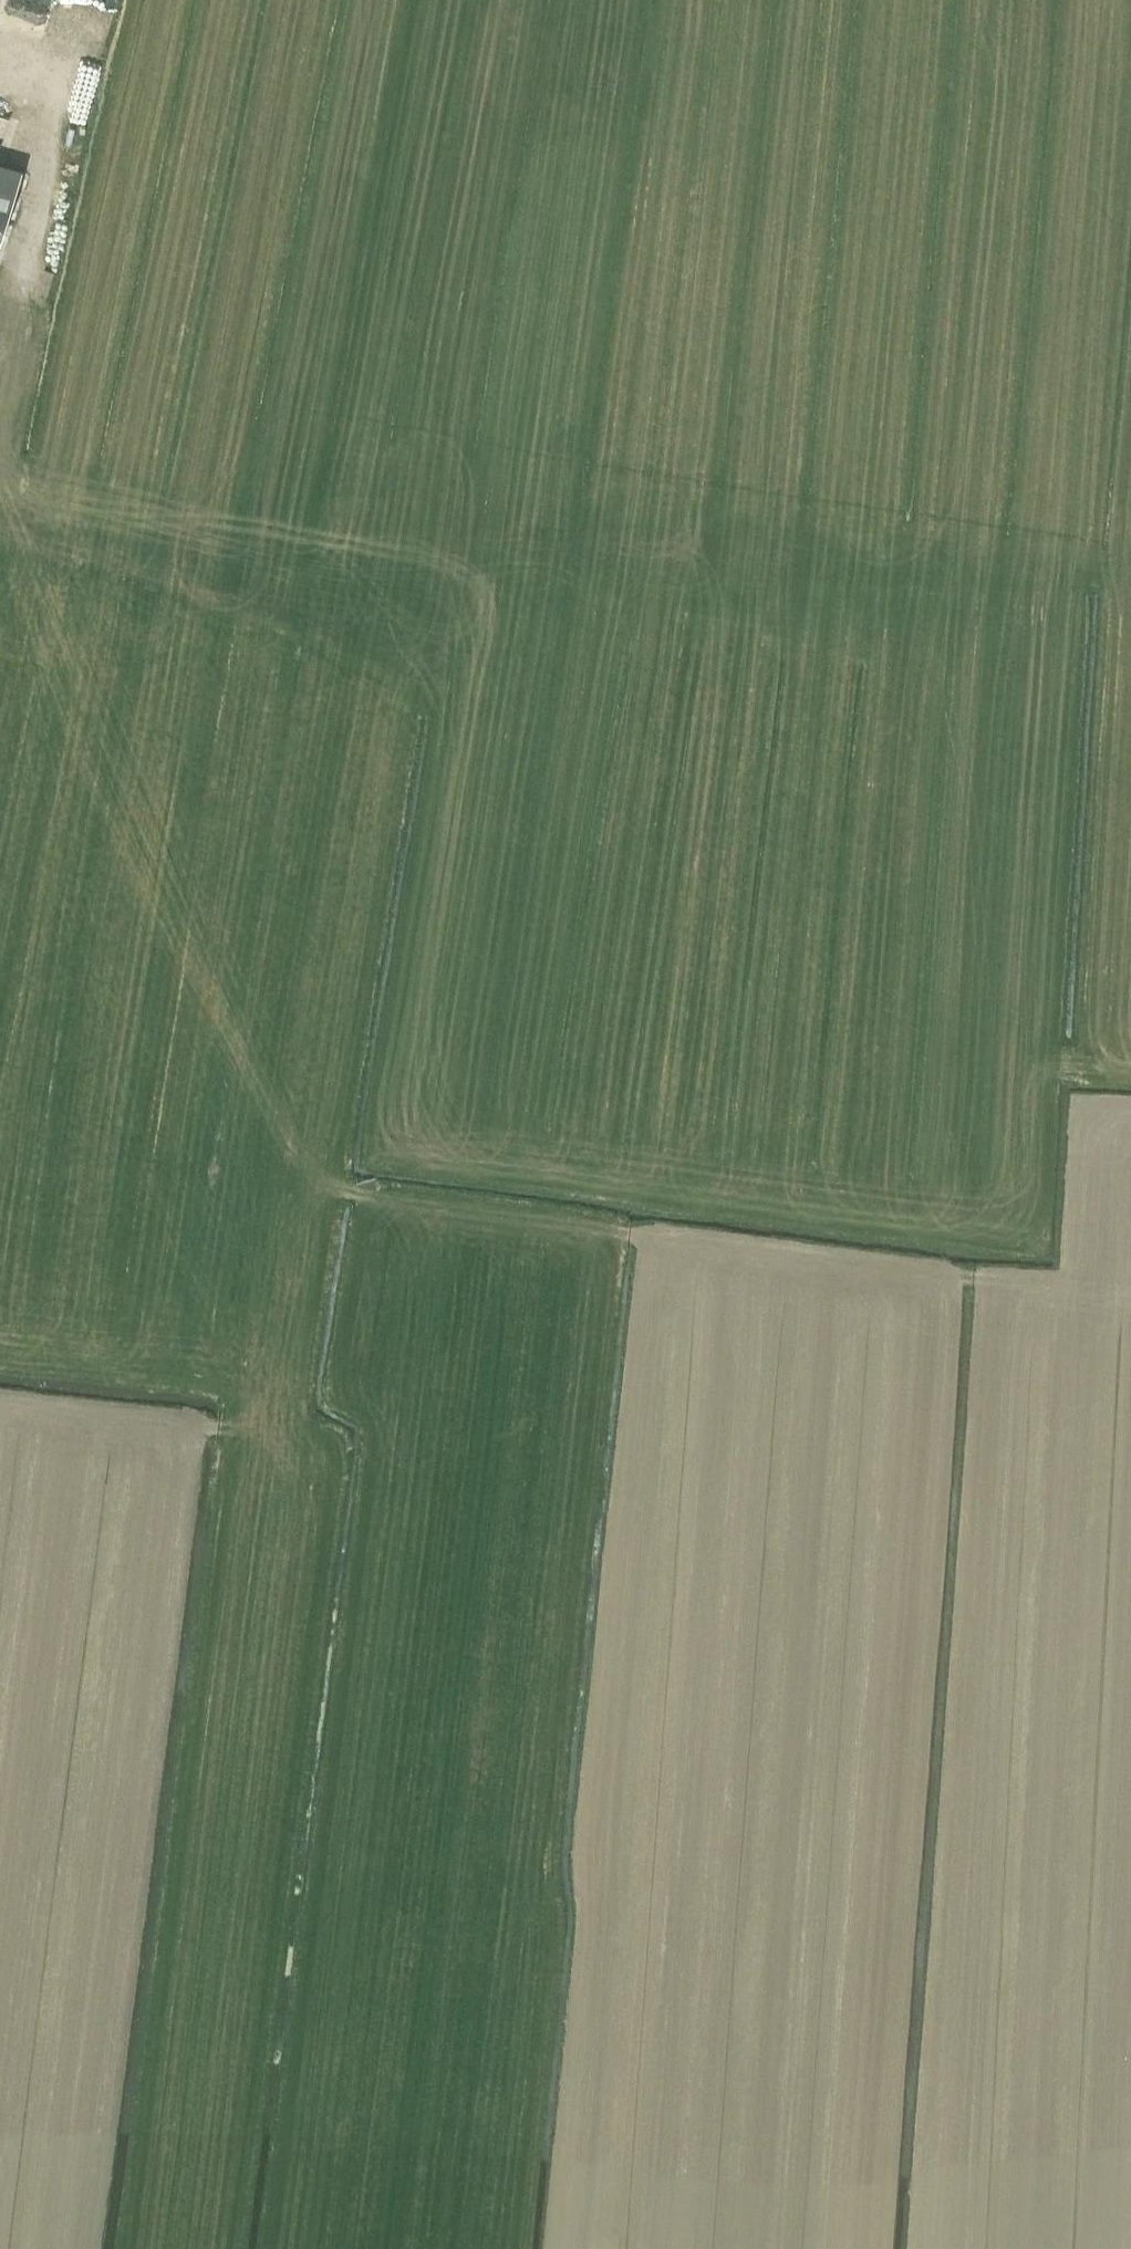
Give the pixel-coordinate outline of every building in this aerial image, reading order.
[(19,172),(0,166),(0,230),(19,172)]
